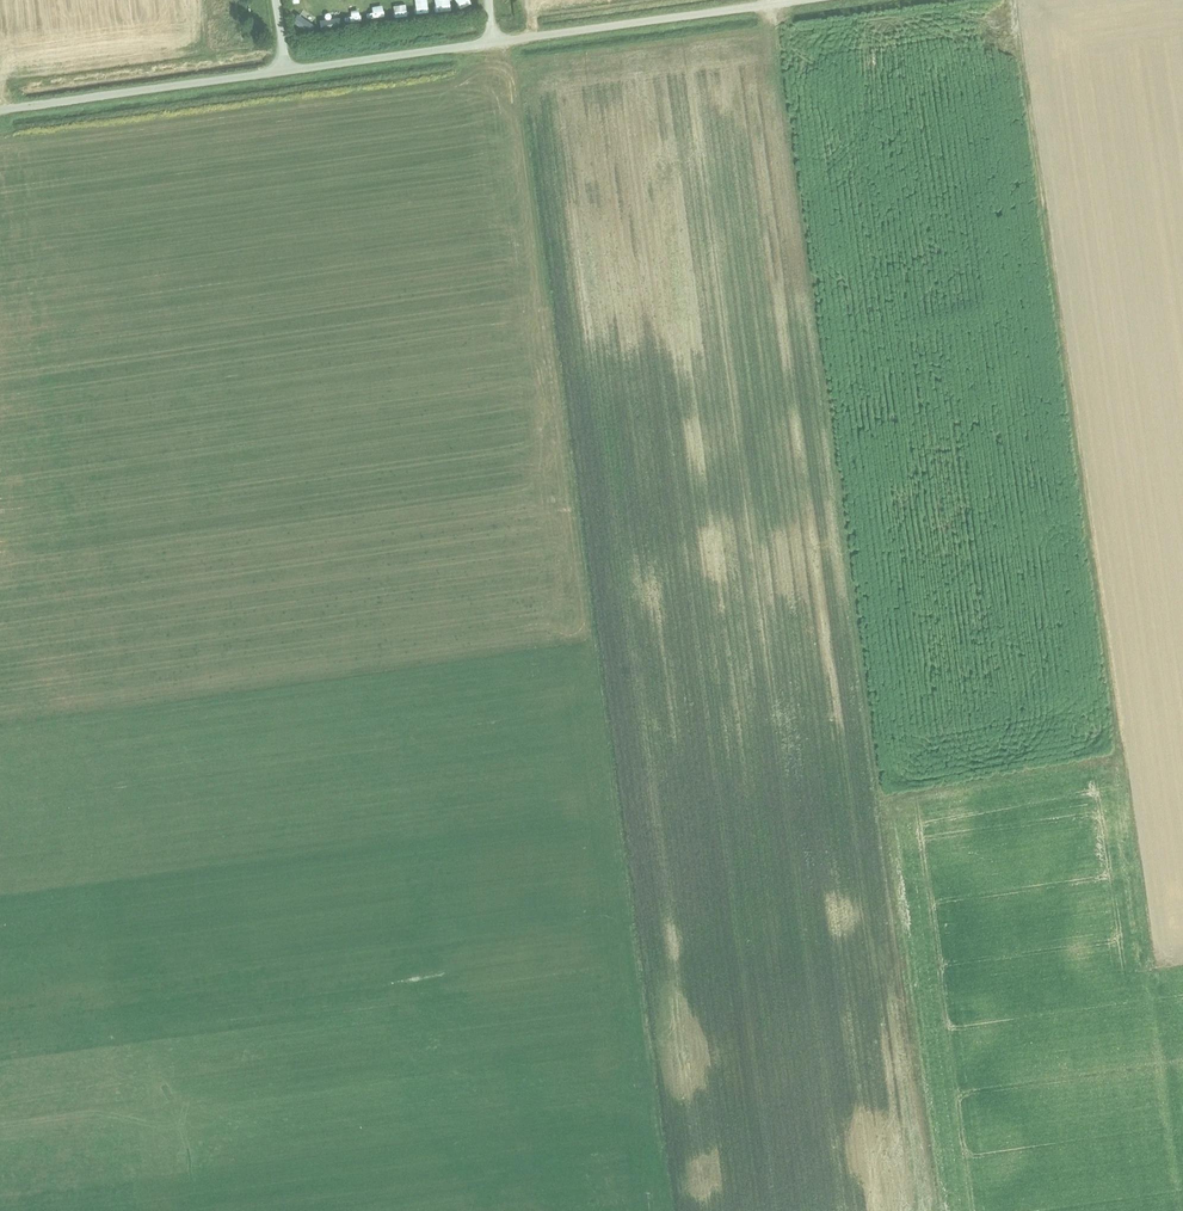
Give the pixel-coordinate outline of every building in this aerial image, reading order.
[(294,9),(303,7),(302,0),(292,0),(294,9)] [(302,18),(312,26),(318,19),(308,11),(302,18)] [(330,23),(343,21),(341,12),(328,14),(330,23)]
